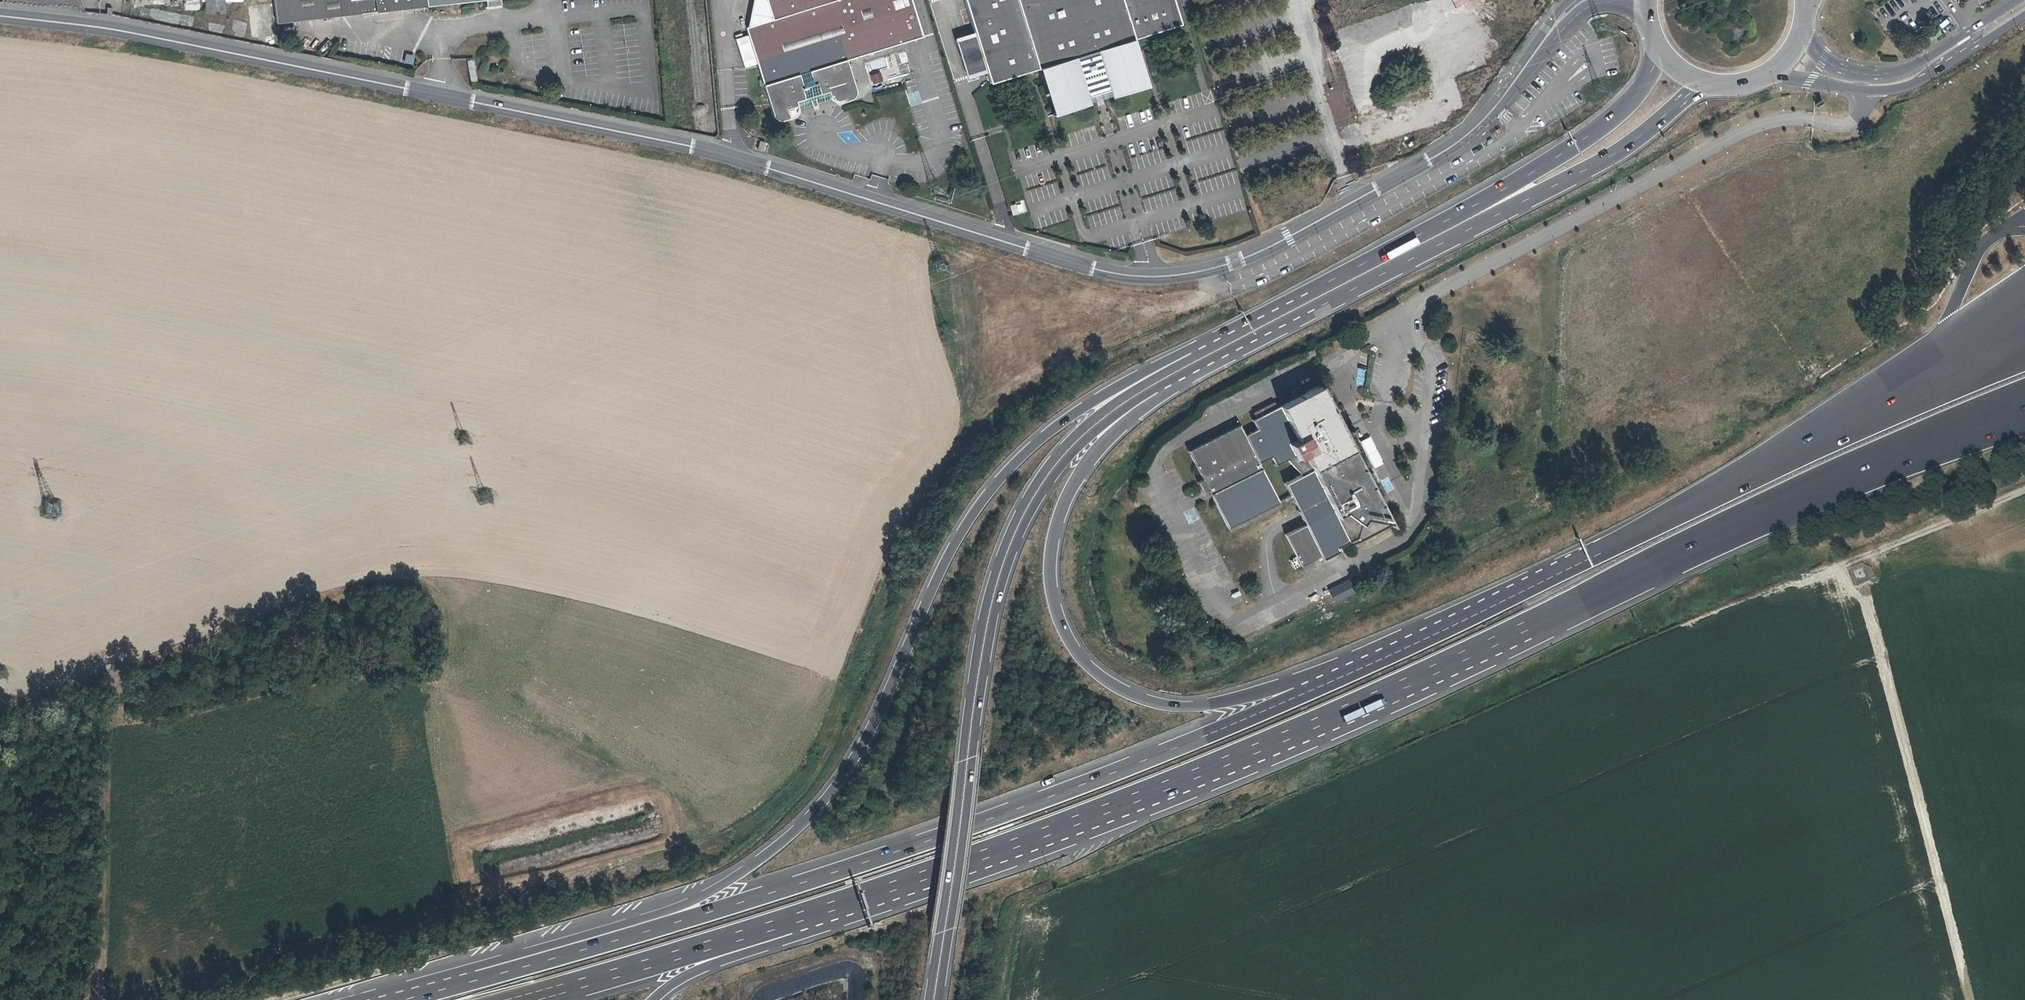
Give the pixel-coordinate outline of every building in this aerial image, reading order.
[(200,0),(186,0),(186,9),(200,9),(200,0)] [(205,13),(226,14),(226,0),(206,0),(205,13)] [(486,0),(270,0),(273,24),(486,0)] [(773,22),(752,29),(748,30),(751,38),(759,66),(764,81),(776,119),(777,120),(779,122),(783,122),(786,122),(792,121),(796,118),(798,114),(799,112),(814,107),(816,111),(818,111),(819,109),(818,106),(834,101),(837,103),(840,104),(844,103),(852,101),(857,100),(858,98),(859,96),(859,93),(849,62),(924,38),(911,0),(766,0),(773,22)] [(752,29),(773,22),(766,0),(756,0),(752,29)] [(1127,42),(1181,25),(1173,0),(963,0),(973,36),(955,41),(966,75),(985,70),(989,83),(1042,66),(1057,111),(1071,103),(1073,108),(1086,104),(1084,96),(1110,89),(1112,96),(1125,92),(1125,88),(1141,87),(1127,42)] [(1883,7),(1875,13),(1883,24),(1891,17),(1883,7)] [(248,9),(250,39),(257,38),(255,9),(248,9)] [(1483,27),(1488,39),(1493,37),(1489,25),(1483,27)] [(1933,29),(1923,37),(1927,42),(1937,34),(1933,29)] [(1464,48),(1476,46),(1473,32),(1461,35),(1464,48)] [(746,70),(759,66),(751,38),(738,42),(746,70)] [(412,64),(414,55),(405,52),(402,62),(412,64)] [(479,80),(474,58),(468,60),(473,81),(479,80)] [(883,74),(871,75),(872,83),(884,81),(883,74)] [(905,91),(909,105),(921,102),(917,88),(905,91)] [(1086,104),(1112,96),(1110,89),(1084,96),(1086,104)] [(1194,140),(1186,141),(1189,152),(1196,150),(1194,140)] [(1018,213),(1016,204),(1010,205),(1012,215),(1018,213)] [(1364,387),(1366,369),(1357,368),(1355,386),(1364,387)] [(1291,485),(1274,494),(1286,516),(1288,521),(1294,532),(1285,536),(1301,567),(1321,557),(1324,561),(1340,553),(1339,549),(1350,543),(1352,547),(1368,539),(1366,535),(1389,524),(1371,490),(1376,484),(1363,473),(1340,427),(1334,424),(1331,416),(1334,414),(1321,391),(1319,393),(1315,387),(1304,393),(1301,387),(1293,391),(1296,397),(1272,409),(1269,404),(1250,414),(1252,419),(1249,421),(1253,430),(1241,436),(1236,427),(1186,453),(1200,481),(1197,483),(1201,490),(1202,492),(1204,491),(1209,500),(1225,530),(1267,509),(1245,466),(1257,460),(1261,468),(1272,462),(1291,485)] [(1340,427),(1334,414),(1331,416),(1334,424),(1340,427)] [(1187,522),(1198,520),(1195,508),(1184,511),(1187,522)] [(1347,579),(1328,589),(1334,600),(1353,590),(1347,579)]
